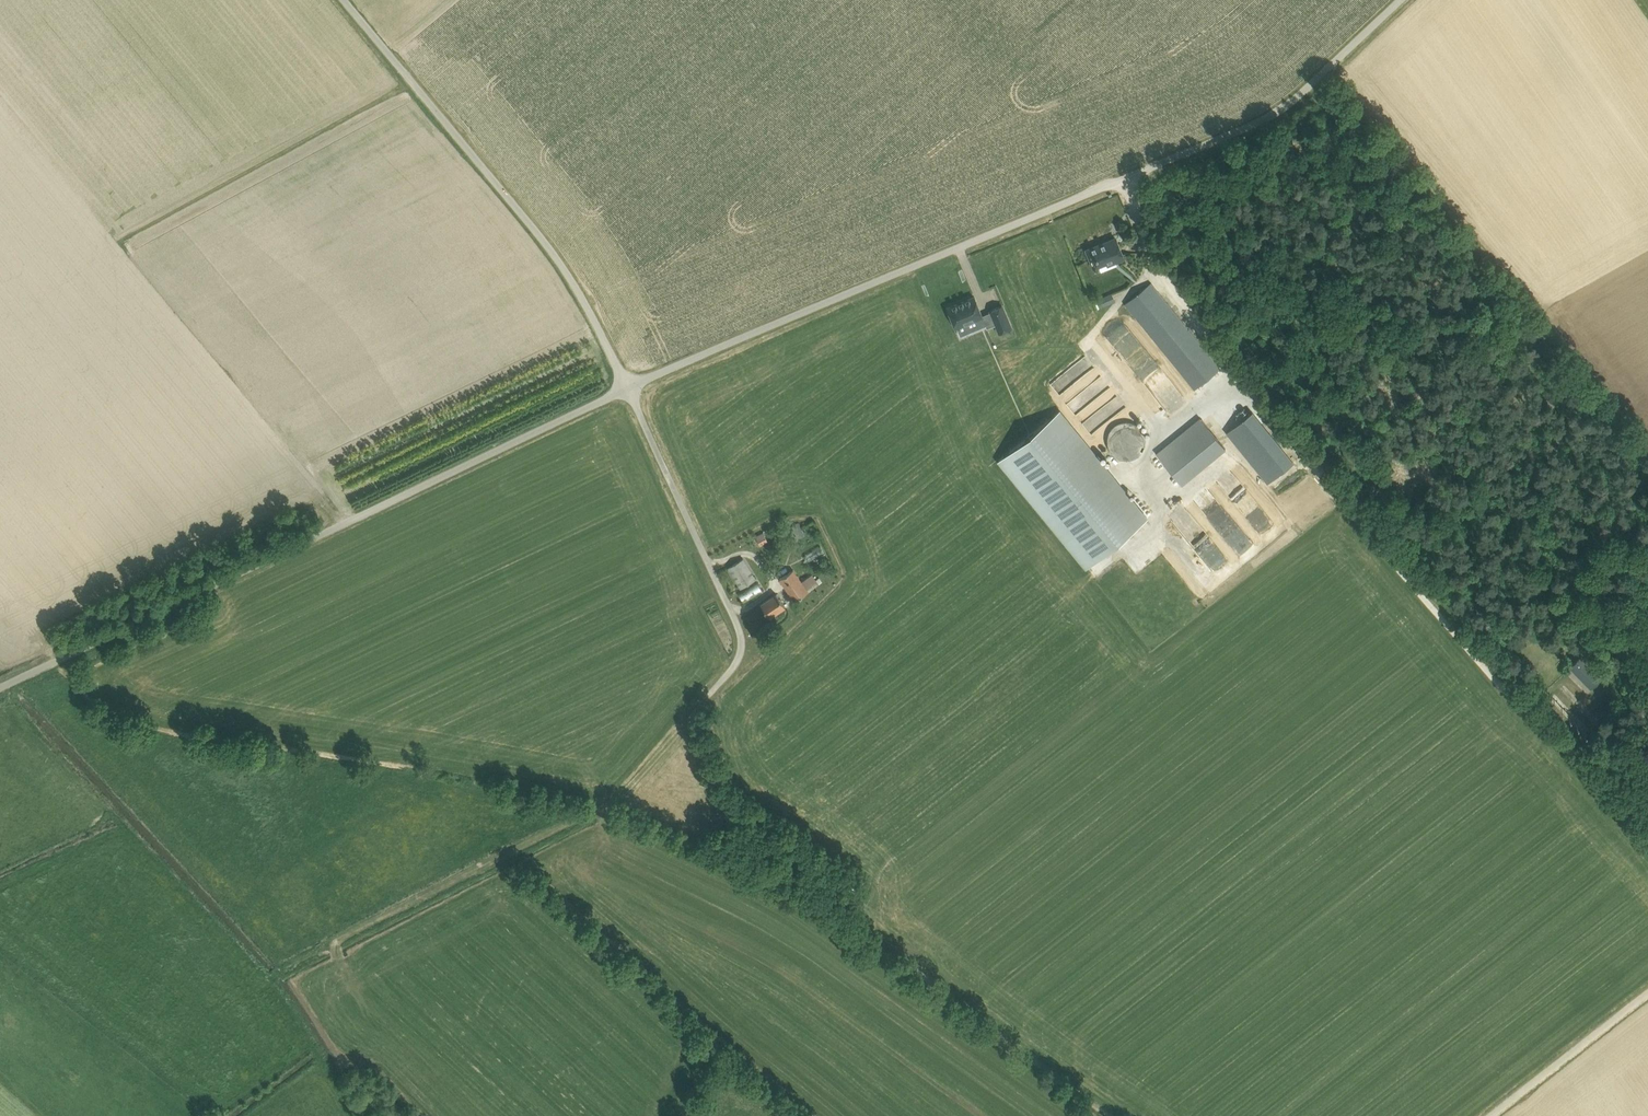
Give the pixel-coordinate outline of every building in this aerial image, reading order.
[(1116,238),(1086,249),(1094,267),(1098,265),(1101,272),(1117,265),(1116,261),(1124,258),(1116,238)] [(1125,303),(1195,389),(1220,368),(1151,283),(1125,303)] [(974,296),(947,308),(956,327),(983,316),(974,296)] [(1003,304),(989,310),(999,333),(1012,327),(1003,304)] [(1071,384),(1084,373),(1086,376),(1092,370),(1080,357),(1062,374),(1071,384)] [(1049,383),(1059,394),(1064,390),(1054,379),(1049,383)] [(1147,518),(1059,411),(999,460),(1087,567),(1147,518)] [(1226,432),(1267,483),(1293,462),(1252,411),(1226,432)] [(1156,452),(1182,484),(1225,449),(1199,417),(1156,452)] [(1112,427),(1108,433),(1108,437),(1107,442),(1111,451),(1114,455),(1122,459),(1130,459),(1136,457),(1140,453),(1144,448),(1146,442),(1144,434),(1141,428),(1137,424),(1130,421),(1121,421),(1118,423),(1112,427)] [(799,522),(792,525),(798,538),(805,534),(799,522)] [(763,532),(756,536),(760,545),(768,541),(763,532)] [(728,566),(741,587),(757,577),(744,556),(728,566)] [(795,601),(809,591),(797,574),(792,578),(788,573),(780,578),(795,601)] [(738,592),(745,601),(762,590),(756,580),(738,592)] [(761,604),(770,617),(779,611),(786,607),(777,593),(761,604)] [(1595,666),(1583,679),(1598,694),(1610,682),(1595,666)]
